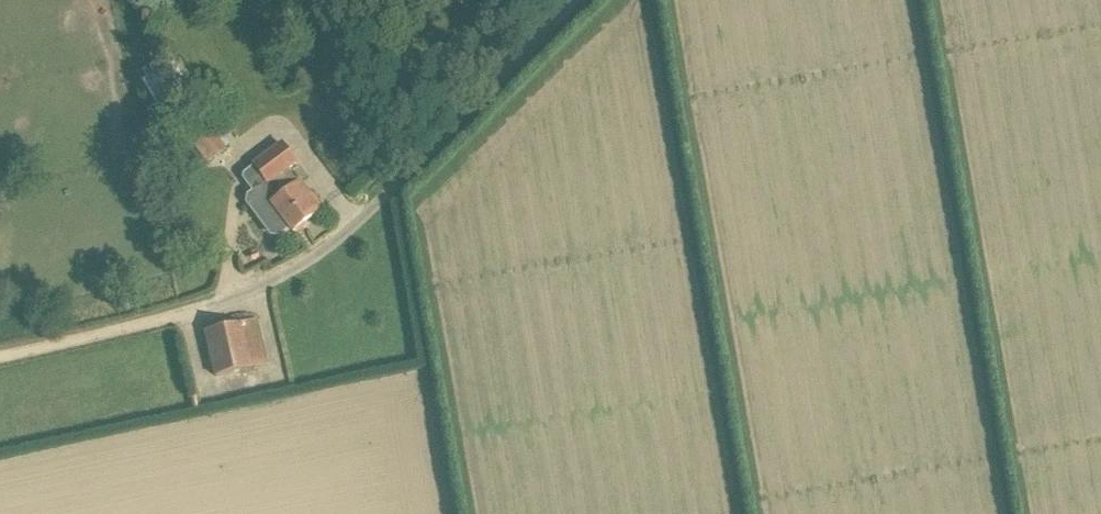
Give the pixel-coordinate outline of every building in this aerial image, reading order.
[(175,62),(142,78),(157,109),(190,94),(175,62)] [(194,145),(208,164),(227,149),(213,131),(194,145)] [(293,231),(320,210),(299,182),(297,184),(286,169),(295,162),(280,143),(252,164),(267,183),(250,196),(249,202),(272,232),(278,232),(289,224),(293,231)] [(216,376),(268,364),(257,319),(206,331),(216,376)]
